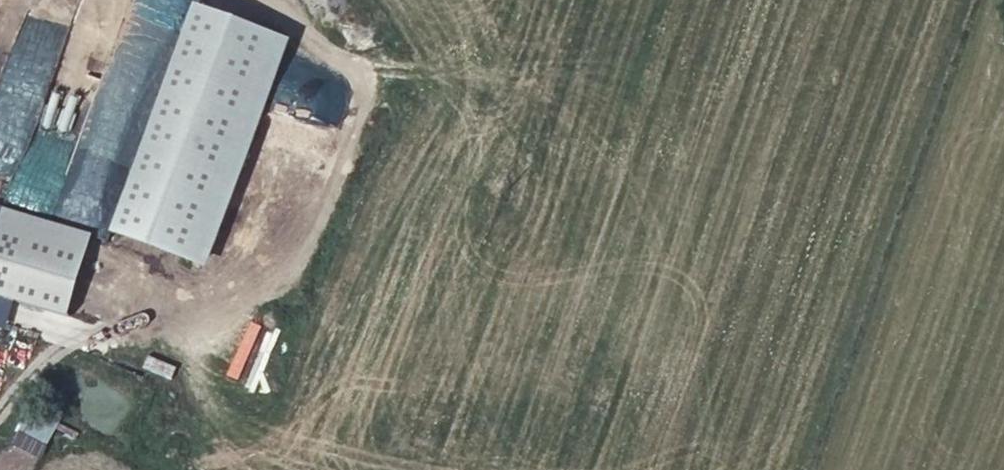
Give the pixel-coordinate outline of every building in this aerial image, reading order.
[(109,230),(209,261),(281,26),(196,0),(181,0),(109,230)] [(96,158),(133,72),(107,61),(70,147),(96,158)] [(52,206),(62,166),(0,150),(0,193),(52,206)] [(26,405),(12,441),(27,447),(31,437),(47,443),(57,418),(26,405)]
